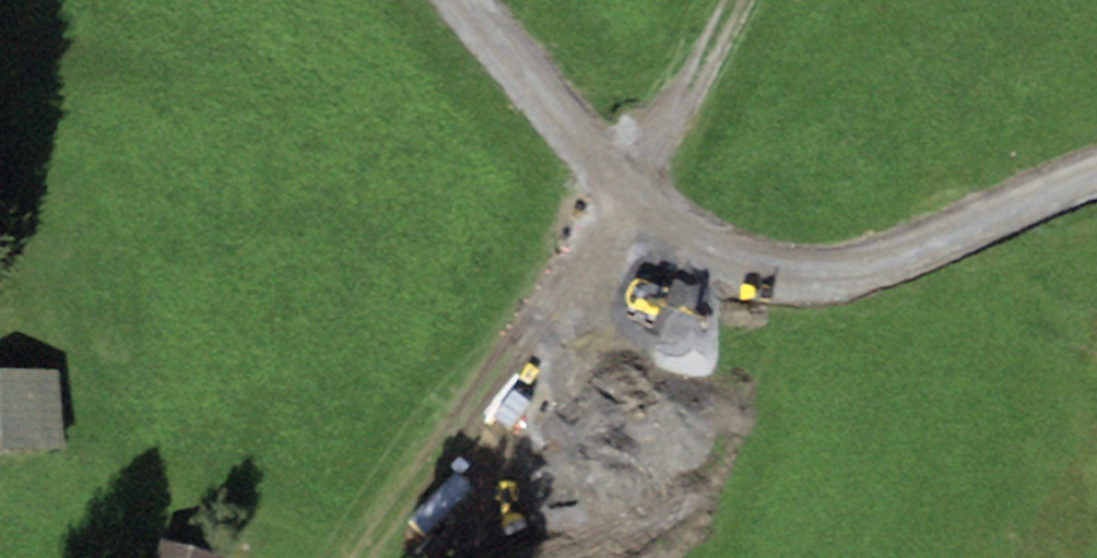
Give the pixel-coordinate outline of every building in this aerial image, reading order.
[(0,369),(0,451),(62,449),(60,367),(0,369)] [(159,539),(154,557),(220,557),(221,554),(159,539)]
